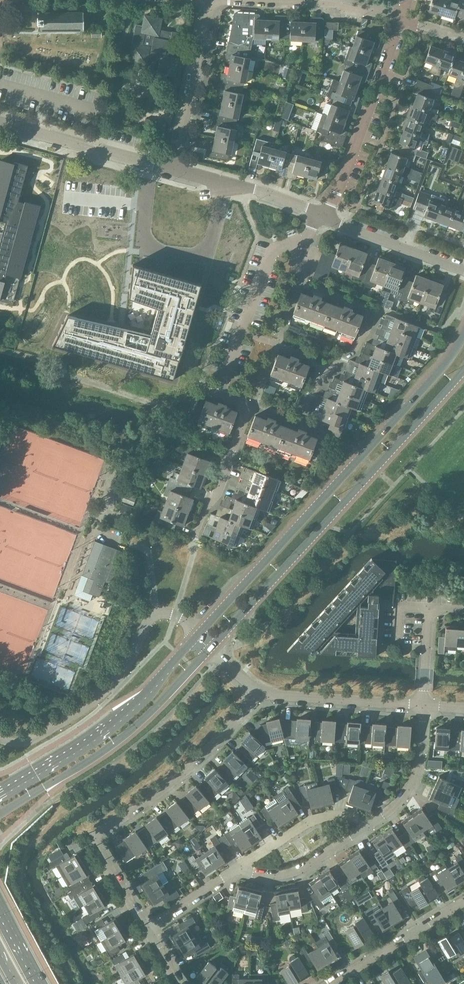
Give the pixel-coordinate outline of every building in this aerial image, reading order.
[(429,11),(441,15),(446,0),(432,0),(429,11)] [(441,15),(454,19),(455,15),(459,2),(452,0),(446,0),(441,15)] [(459,2),(455,15),(463,18),(463,0),(459,0),(459,2)] [(254,38),(255,13),(236,12),(235,13),(234,13),(234,14),(228,42),(251,47),(253,38),(254,38)] [(84,13),(38,13),(38,31),(84,31),(84,13)] [(266,39),(267,19),(260,19),(260,15),(259,14),(258,14),(255,13),(254,38),(266,39)] [(284,39),(285,15),(278,15),(276,15),(275,15),(275,16),(274,20),(267,19),(266,39),(278,39),(279,38),(284,39)] [(302,41),(303,21),(296,21),(296,18),(296,17),(296,16),(295,16),(294,16),(285,15),(284,39),(290,39),(290,40),(302,41)] [(159,62),(157,73),(175,77),(178,59),(172,57),(174,46),(176,46),(179,33),(172,32),(171,33),(160,31),(162,19),(145,16),(141,33),(147,34),(144,46),(132,44),(129,61),(147,64),(148,59),(159,62)] [(322,17),(321,17),(313,17),(312,17),(311,18),(311,22),(303,21),(302,41),(315,41),(315,40),(320,40),(321,40),(322,39),(323,18),(322,18),(322,17)] [(338,30),(338,22),(326,22),(326,29),(338,30)] [(359,31),(357,36),(356,35),(352,47),(370,54),(373,47),(376,48),(377,48),(378,48),(378,47),(381,39),(381,38),(381,37),(362,30),(360,30),(359,31)] [(228,42),(227,48),(250,52),(251,47),(228,42)] [(429,72),(434,75),(443,50),(431,45),(425,62),(433,65),(429,72)] [(370,54),(352,47),(349,46),(343,63),(347,64),(369,73),(372,64),(372,63),(371,62),(368,61),(370,54)] [(249,58),(250,52),(227,48),(225,56),(225,58),(226,58),(226,59),(230,59),(228,67),(247,71),(250,58),(249,58)] [(449,71),(454,58),(456,54),(443,50),(434,75),(439,76),(441,68),(449,71)] [(454,58),(449,71),(448,74),(456,78),(452,85),(457,88),(463,69),(463,62),(454,58)] [(369,73),(347,64),(345,70),(344,69),(339,81),(358,88),(360,81),(363,82),(364,82),(365,82),(369,73)] [(245,83),(247,71),(228,67),(227,74),(224,73),(223,73),(222,74),(220,83),(243,88),(244,83),(245,83)] [(433,85),(417,80),(415,86),(430,92),(433,85)] [(355,95),(358,88),(339,81),(335,93),(336,93),(334,99),(356,107),(359,98),(359,97),(359,96),(355,95)] [(242,94),(243,88),(220,83),(218,92),(218,94),(219,94),(220,94),(223,95),(221,102),(240,106),(243,94),(242,94)] [(417,93),(413,105),(438,115),(439,109),(430,108),(434,99),(428,97),(430,92),(415,86),(413,92),(417,93)] [(353,116),(356,107),(334,99),(332,104),(331,104),(327,115),(345,122),(348,115),(351,116),(352,116),(353,116)] [(238,118),(240,106),(221,102),(220,109),(217,109),(216,109),(215,109),(214,110),(213,119),(236,124),(237,118),(238,118)] [(408,108),(405,117),(424,124),(428,115),(435,120),(438,115),(413,105),(411,109),(408,108)] [(345,122),(327,115),(316,111),(310,128),(322,133),(344,141),(347,132),(346,130),(343,129),(345,122)] [(424,124),(405,117),(402,125),(405,126),(403,130),(429,139),(429,134),(421,132),(424,124)] [(145,119),(144,126),(165,131),(167,123),(146,118),(145,119)] [(236,124),(213,119),(211,128),(211,129),(212,130),(216,131),(214,138),(233,142),(236,130),(235,129),(236,124)] [(452,120),(450,125),(459,129),(461,124),(458,123),(452,120)] [(421,150),(423,144),(427,145),(429,139),(403,130),(399,143),(402,144),(400,149),(415,155),(418,149),(421,150)] [(342,146),(344,141),(322,133),(320,138),(320,139),(320,140),(321,140),(340,147),(341,147),(341,146),(342,146)] [(231,154),(233,142),(214,138),(213,145),(210,145),(208,145),(207,145),(207,146),(206,154),(206,155),(206,156),(207,156),(226,160),(227,160),(228,159),(229,159),(230,154),(231,154)] [(269,166),(274,148),(262,145),(262,146),(256,145),(255,145),(255,146),(249,165),(249,166),(250,167),(251,167),(258,170),(259,169),(260,169),(261,168),(262,164),(269,166)] [(277,175),(285,177),(291,154),(286,153),(286,152),(274,148),(269,166),(276,168),(275,173),(276,174),(277,175)] [(415,155),(400,149),(398,155),(407,158),(407,159),(413,161),(415,155)] [(398,155),(391,153),(386,165),(411,174),(412,169),(404,167),(407,159),(407,158),(398,155)] [(297,156),(291,154),(285,177),(293,179),(295,179),(296,178),(297,174),(304,176),(309,158),(297,155),(297,156)] [(309,158),(304,176),(316,179),(318,174),(321,175),(322,175),(323,174),(326,166),(326,165),(325,164),(324,163),(321,162),(321,161),(309,158)] [(5,222),(0,243),(0,282),(2,282),(2,281),(4,282),(0,298),(13,301),(19,277),(20,277),(40,206),(25,202),(25,203),(18,201),(28,166),(14,162),(14,164),(0,160),(0,221),(5,222)] [(386,165),(382,177),(398,183),(401,175),(408,179),(411,174),(386,165)] [(382,177),(377,189),(403,199),(412,203),(414,197),(403,193),(395,192),(398,183),(382,177)] [(402,199),(377,189),(373,202),(394,210),(397,202),(410,207),(412,203),(402,199)] [(413,209),(425,213),(423,216),(424,216),(423,219),(431,222),(432,219),(436,221),(445,196),(440,195),(439,198),(432,195),(431,198),(419,193),(413,209)] [(450,199),(445,196),(436,221),(448,225),(454,209),(446,206),(450,199)] [(460,230),(463,220),(463,204),(463,212),(454,209),(448,225),(460,230)] [(343,242),(343,244),(340,243),(336,254),(334,260),(331,266),(330,271),(336,273),(337,268),(345,271),(353,248),(351,247),(352,245),(343,242)] [(351,278),(363,283),(370,263),(364,261),(367,253),(364,252),(365,250),(357,247),(356,249),(353,248),(345,271),(353,274),(351,278)] [(334,260),(336,254),(323,250),(321,255),(334,260)] [(331,266),(334,260),(321,255),(319,261),(331,266)] [(370,263),(363,283),(374,287),(376,283),(384,285),(392,263),(390,262),(390,260),(382,257),(381,259),(378,257),(376,265),(370,263)] [(330,271),(331,266),(319,261),(317,266),(330,271)] [(394,298),(400,300),(406,284),(401,281),(406,268),(403,267),(404,264),(395,261),(395,263),(392,263),(384,285),(391,288),(390,293),(395,295),(394,298)] [(67,315),(53,345),(174,380),(194,309),(201,284),(148,269),(133,265),(129,298),(139,301),(160,308),(152,335),(77,318),(67,315)] [(328,277),(330,271),(317,266),(315,272),(328,277)] [(326,283),(328,277),(315,272),(312,278),(326,283)] [(421,303),(430,280),(427,279),(428,277),(420,274),(419,276),(416,275),(412,286),(406,284),(400,300),(412,304),(414,300),(421,303)] [(430,280),(421,303),(429,306),(427,310),(440,315),(446,298),(445,298),(447,293),(441,291),(443,285),(440,284),(441,282),(433,279),(432,281),(430,280)] [(305,321),(306,319),(311,321),(310,323),(336,332),(337,330),(342,332),(341,334),(353,339),(355,335),(355,336),(363,315),(350,311),(351,308),(345,306),(344,308),(319,299),(320,297),(314,294),(313,297),(301,292),(293,313),(294,313),(293,316),(305,321)] [(394,323),(392,328),(392,329),(416,337),(420,327),(386,314),(384,319),(394,323)] [(390,333),(388,338),(388,339),(412,348),(416,337),(392,329),(392,328),(382,324),(380,329),(390,333)] [(387,343),(384,349),(397,354),(399,355),(408,358),(412,348),(388,339),(388,338),(378,335),(377,339),(387,343)] [(374,350),(372,356),(372,357),(396,365),(399,355),(397,354),(384,349),(376,346),(366,342),(364,347),(374,350)] [(370,361),(368,366),(368,367),(381,372),(383,373),(392,376),(396,365),(372,357),(372,356),(362,352),(360,357),(370,361)] [(278,354),(270,374),(271,374),(270,378),(282,383),(283,381),(288,382),(287,384),(300,389),(301,386),(302,386),(309,365),(296,361),(297,358),(291,356),(290,358),(278,354)] [(358,368),(356,374),(380,383),(383,373),(381,372),(368,367),(368,366),(350,359),(348,364),(358,368)] [(354,378),(352,384),(365,389),(367,390),(376,393),(380,383),(356,374),(346,370),(344,374),(354,378)] [(342,385),(340,391),(340,392),(364,400),(367,390),(365,389),(352,384),(334,377),(332,381),(342,385)] [(338,395),(336,401),(336,402),(349,407),(351,408),(360,411),(364,400),(340,392),(340,391),(330,387),(328,392),(338,395)] [(326,403),(324,408),(324,409),(348,418),(351,408),(349,407),(336,402),(336,401),(318,394),(316,399),(326,403)] [(206,400),(198,420),(199,421),(197,424),(210,429),(210,427),(216,429),(215,431),(228,435),(229,432),(230,432),(237,412),(224,407),(225,405),(219,402),(218,405),(206,400)] [(324,409),(324,408),(314,405),(312,409),(322,413),(320,419),(344,428),(348,418),(324,409)] [(264,446),(277,451),(286,427),(273,422),(274,420),(268,417),(268,420),(255,415),(247,435),(248,436),(247,439),(259,444),(260,442),(265,444),(264,446)] [(286,427),(277,451),(290,455),(291,453),(296,455),(295,457),(308,462),(309,458),(310,459),(317,438),(304,434),(305,431),(299,429),(298,431),(286,427)] [(317,443),(313,456),(319,458),(324,446),(317,443)] [(185,459),(182,466),(205,475),(206,472),(208,473),(211,465),(209,464),(210,461),(203,459),(206,453),(185,445),(180,457),(185,459)] [(206,478),(204,477),(205,475),(182,466),(179,474),(175,472),(173,478),(170,477),(168,483),(184,489),(190,491),(192,486),(200,488),(201,486),(203,486),(206,478)] [(255,476),(252,482),(276,491),(280,480),(246,468),(245,472),(255,476)] [(251,486),(249,492),(248,492),(272,501),(276,491),(252,482),(242,478),(241,483),(251,486)] [(184,489),(168,483),(163,495),(168,496),(165,504),(188,512),(189,510),(191,511),(194,502),(192,502),(193,499),(182,495),(184,489)] [(247,497),(245,502),(245,503),(258,507),(258,508),(260,509),(268,512),(272,501),(248,492),(249,492),(239,488),(237,493),(247,497)] [(235,504),(232,510),(256,519),(260,509),(258,508),(258,507),(245,503),(245,502),(226,496),(225,500),(235,504)] [(188,512),(165,504),(162,511),(158,510),(153,522),(172,529),(174,523),(183,526),(184,523),(186,524),(189,516),(187,515),(188,512)] [(231,514),(229,520),(242,525),(244,526),(252,529),(256,519),(232,510),(223,506),(221,511),(231,514)] [(219,521),(216,527),(240,536),(244,526),(242,525),(229,520),(210,513),(209,518),(219,521)] [(216,527),(206,523),(205,528),(215,532),(212,538),(236,547),(240,536),(216,527)] [(83,591),(99,597),(105,581),(111,583),(117,565),(112,563),(117,549),(94,541),(82,575),(88,577),(83,591)] [(287,650),(312,652),(372,586),(393,604),(393,605),(397,560),(396,560),(396,561),(372,559),(372,558),(287,650)] [(319,653),(376,656),(379,607),(378,607),(379,595),(368,594),(368,607),(360,606),(358,636),(336,635),(320,652),(319,652),(319,653)] [(456,650),(456,646),(458,626),(445,625),(445,626),(446,626),(445,637),(439,637),(438,653),(444,654),(445,650),(456,650)] [(261,725),(252,734),(262,744),(284,738),(280,719),(279,718),(271,720),(271,722),(261,725)] [(297,721),(280,719),(284,738),(309,740),(311,722),(311,721),(311,719),(297,718),(297,721)] [(315,740),(334,742),(336,723),(336,721),(322,720),(322,722),(316,722),(315,740)] [(336,723),(334,742),(360,743),(361,725),(361,723),(348,722),(347,724),(336,723)] [(365,744),(385,745),(386,727),(386,725),(373,724),(373,726),(366,725),(366,726),(365,744)] [(386,727),(385,745),(410,747),(411,726),(398,725),(398,727),(386,727)] [(436,728),(435,748),(455,750),(460,750),(461,732),(456,731),(450,731),(445,731),(445,729),(436,728)] [(246,740),(235,752),(235,753),(247,766),(265,747),(262,744),(252,734),(250,732),(244,739),(246,740)] [(228,759),(217,770),(229,784),(247,766),(235,753),(235,752),(234,752),(233,751),(227,757),(228,759)] [(206,779),(198,787),(209,801),(229,784),(217,770),(216,770),(215,769),(205,777),(206,779)] [(439,776),(434,788),(452,795),(458,798),(462,787),(461,787),(463,781),(452,776),(450,781),(439,777),(440,776),(439,776)] [(342,777),(341,788),(346,789),(345,790),(351,792),(347,803),(346,803),(358,807),(366,784),(365,782),(363,780),(360,780),(358,779),(355,780),(349,778),(349,780),(342,777)] [(329,784),(318,787),(323,806),(335,803),(335,802),(334,803),(331,792),(337,790),(334,778),(328,780),(329,784)] [(384,781),(382,787),(383,788),(391,791),(393,784),(385,782),(384,781)] [(323,806),(318,787),(317,782),(300,786),(302,799),(308,797),(311,808),(310,808),(310,809),(323,806)] [(366,784),(358,807),(370,811),(371,811),(370,811),(373,800),(379,802),(383,790),(377,788),(375,786),(373,784),(371,783),(368,783),(366,784)] [(198,787),(197,787),(196,785),(189,791),(190,793),(182,800),(194,814),(209,801),(198,787)] [(273,797),(275,799),(289,821),(300,813),(299,814),(296,810),(301,807),(300,806),(301,805),(288,787),(273,797)] [(434,788),(429,799),(430,800),(430,799),(440,803),(438,809),(449,814),(453,815),(456,809),(455,809),(455,808),(459,799),(458,798),(452,795),(434,788)] [(289,821),(275,799),(265,806),(266,807),(261,810),(268,821),(273,817),(279,827),(278,827),(279,828),(289,821)] [(166,810),(167,811),(162,815),(173,830),(189,818),(178,803),(179,803),(178,803),(177,801),(166,810)] [(422,807),(411,814),(422,831),(427,828),(429,832),(435,828),(437,832),(442,828),(433,814),(428,818),(422,808),(423,808),(422,807)] [(422,831),(411,814),(401,821),(401,822),(402,821),(408,831),(403,834),(410,844),(415,841),(413,837),(422,831)] [(240,824),(239,824),(253,845),(264,838),(263,837),(262,838),(256,828),(261,825),(254,815),(249,818),(247,818),(240,822),(240,824)] [(137,833),(147,848),(168,834),(158,819),(158,818),(157,817),(149,822),(150,823),(137,833)] [(253,845),(239,824),(239,825),(237,824),(230,829),(230,831),(224,834),(231,845),(236,841),(243,851),(242,851),(242,852),(253,845)] [(392,828),(393,827),(382,834),(393,850),(402,844),(405,848),(410,844),(403,834),(398,837),(392,828)] [(147,848),(137,833),(136,831),(129,836),(130,838),(115,847),(126,862),(147,848)] [(393,850),(382,834),(371,841),(372,842),(372,841),(379,850),(374,854),(383,868),(388,864),(386,861),(395,854),(393,850)] [(215,846),(205,853),(216,869),(227,862),(227,861),(226,862),(220,853),(225,849),(216,835),(210,839),(215,846)] [(377,866),(370,856),(365,859),(359,850),(360,849),(359,849),(349,856),(360,872),(359,873),(363,878),(364,878),(363,877),(373,871),(372,870),(377,866)] [(56,866),(62,876),(83,864),(77,852),(76,853),(77,854),(67,860),(64,854),(49,863),(53,868),(56,866)] [(216,869),(205,853),(196,859),(193,855),(188,859),(195,869),(200,866),(206,875),(205,876),(206,876),(216,869)] [(448,868),(458,885),(463,882),(463,872),(462,869),(463,868),(463,861),(460,855),(455,858),(458,862),(448,868)] [(345,872),(341,876),(347,886),(358,879),(355,875),(359,873),(360,872),(349,856),(338,863),(338,864),(339,863),(345,872)] [(82,885),(79,880),(89,874),(89,875),(90,874),(83,864),(62,876),(71,891),(82,885)] [(140,884),(146,895),(163,884),(168,881),(162,871),(161,872),(158,867),(147,873),(150,878),(141,884),(140,883),(140,884)] [(458,885),(448,868),(438,874),(435,870),(430,874),(436,884),(442,881),(447,891),(447,892),(458,885)] [(330,869),(319,876),(330,892),(340,886),(342,890),(347,886),(341,876),(336,879),(329,870),(330,869)] [(330,892),(319,876),(308,883),(309,883),(310,883),(316,892),(311,895),(320,909),(325,906),(324,904),(333,897),(330,892)] [(422,877),(420,878),(419,880),(420,882),(419,882),(420,883),(421,885),(418,887),(410,892),(407,886),(400,891),(410,908),(417,903),(420,908),(429,903),(427,901),(438,894),(428,877),(425,879),(424,877),(422,877)] [(71,899),(74,897),(80,907),(84,904),(101,894),(95,883),(94,883),(95,884),(85,890),(82,885),(71,891),(68,893),(71,899)] [(163,884),(146,895),(153,906),(153,905),(162,899),(166,904),(180,895),(177,890),(169,894),(163,884)] [(233,910),(244,913),(251,888),(238,885),(238,886),(239,886),(236,897),(230,895),(227,908),(233,909),(233,910)] [(286,889),(291,913),(308,910),(306,898),(300,899),(298,888),(299,887),(286,889)] [(251,888),(244,913),(256,916),(255,919),(261,920),(265,904),(259,902),(262,891),(263,892),(263,891),(251,888)] [(291,913),(286,889),(274,891),(274,892),(275,892),(277,903),(271,904),(274,920),(280,919),(279,915),(291,913)] [(383,908),(393,925),(404,918),(404,917),(403,918),(397,908),(402,905),(394,891),(388,894),(393,902),(383,908)] [(213,896),(217,901),(223,897),(219,892),(213,896)] [(101,894),(84,904),(90,914),(83,919),(86,924),(100,916),(97,910),(107,904),(107,905),(108,905),(101,894)] [(383,930),(382,931),(393,925),(383,908),(379,910),(376,906),(365,913),(372,924),(377,921),(383,930)] [(101,941),(122,928),(115,917),(115,918),(105,924),(102,919),(91,925),(94,930),(92,932),(99,942),(101,941)] [(171,936),(177,947),(198,934),(192,924),(196,922),(192,917),(178,925),(181,930),(172,936),(171,935),(171,936)] [(356,924),(346,931),(356,948),(364,943),(362,940),(373,934),(363,917),(355,922),(356,924)] [(128,939),(122,928),(101,941),(110,956),(121,950),(118,944),(127,939),(128,940),(128,939)] [(338,945),(329,931),(324,934),(325,936),(315,942),(318,947),(329,964),(340,958),(339,957),(338,958),(332,947),(338,945)] [(448,958),(459,951),(460,954),(463,951),(463,941),(458,932),(448,939),(446,936),(438,941),(448,958)] [(198,934),(177,947),(184,958),(184,957),(184,956),(193,951),(197,956),(211,947),(208,942),(204,944),(198,934)] [(329,964),(318,947),(308,953),(306,949),(301,953),(307,963),(312,960),(318,970),(317,970),(318,971),(329,964)] [(123,953),(112,960),(121,975),(125,973),(142,962),(136,951),(135,952),(136,953),(126,958),(123,953)] [(444,978),(440,972),(443,970),(443,971),(444,970),(438,961),(437,962),(438,962),(435,964),(427,951),(426,951),(426,952),(416,958),(415,958),(414,958),(422,971),(419,973),(419,974),(419,973),(424,981),(424,982),(428,980),(430,983),(442,983),(446,982),(444,978)] [(290,957),(290,959),(291,961),(290,961),(292,964),(281,971),(289,983),(296,983),(299,982),(298,980),(308,973),(298,956),(296,958),(294,956),(292,956),(290,957)] [(129,983),(141,983),(138,979),(148,973),(148,974),(149,973),(142,962),(125,973),(131,983),(129,983)] [(207,980),(211,983),(220,983),(229,973),(221,967),(219,969),(209,962),(197,977),(205,983),(207,980)] [(385,983),(411,983),(401,967),(390,973),(389,971),(381,976),(385,983)] [(250,979),(239,979),(239,974),(232,974),(233,983),(251,983),(250,979)] [(250,979),(251,983),(268,983),(268,974),(250,974),(250,979)]
